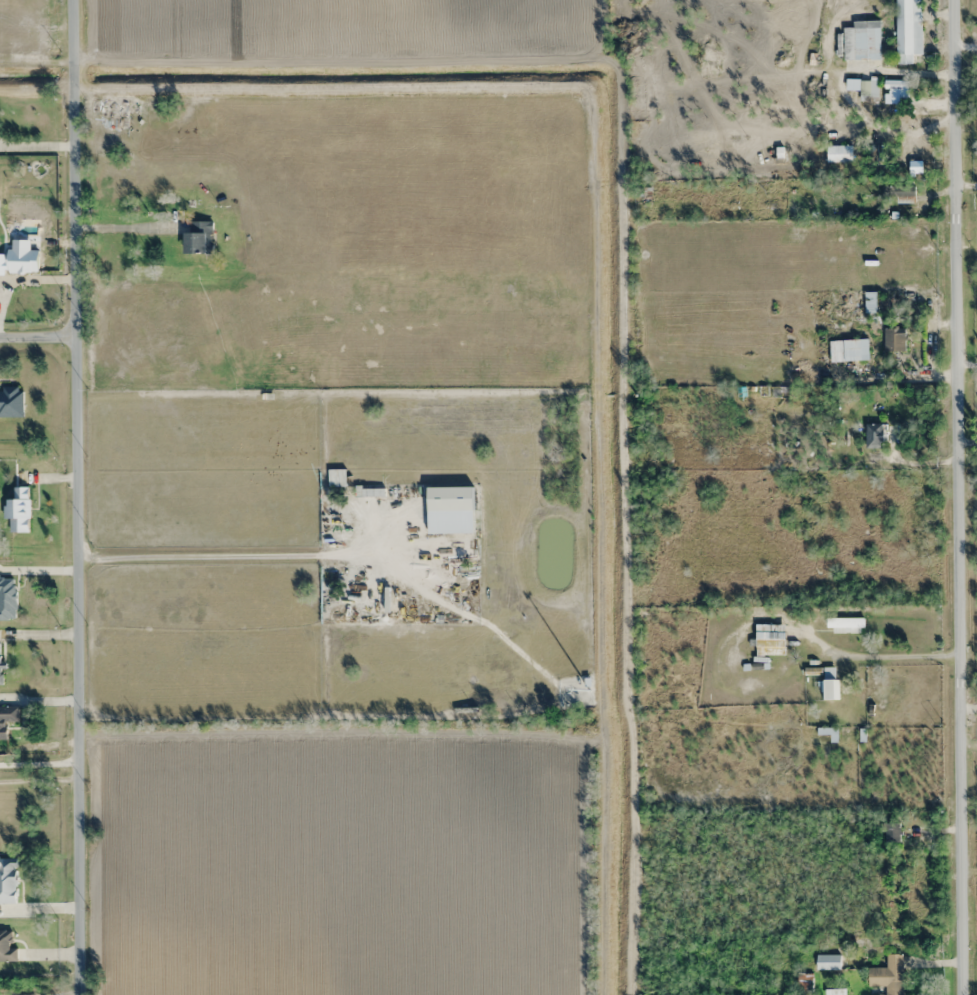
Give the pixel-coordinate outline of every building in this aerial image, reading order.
[(912,55),(912,21),(920,21),(920,0),(896,0),(896,55),(912,55)] [(879,61),(879,21),(852,21),(852,27),(843,27),(843,61),(879,61)] [(851,98),(877,97),(876,81),(851,81),(851,98)] [(127,99),(102,99),(102,115),(127,115),(127,99)] [(852,163),(852,144),(826,144),(826,163),(852,163)] [(784,160),(784,148),(762,148),(762,160),(784,160)] [(835,182),(835,194),(847,195),(847,182),(835,182)] [(651,188),(634,188),(634,201),(651,201),(651,188)] [(212,254),(212,222),(184,222),(184,254),(212,254)] [(864,284),(864,313),(895,313),(895,284),(864,284)] [(885,351),(905,351),(905,328),(885,328),(885,351)] [(868,360),(868,339),(830,340),(830,361),(868,360)] [(23,417),(22,386),(0,386),(0,417),(23,417)] [(883,447),(883,424),(865,424),(865,447),(883,447)] [(14,499),(6,499),(6,533),(29,533),(29,488),(14,488),(14,499)] [(427,511),(473,511),(473,488),(427,488),(427,511)] [(16,619),(16,576),(0,576),(0,619),(16,619)] [(863,632),(863,618),(827,618),(827,632),(863,632)] [(756,655),(786,655),(786,624),(756,624),(756,655)] [(821,700),(837,700),(836,668),(824,668),(825,680),(820,680),(821,700)] [(18,721),(18,706),(0,707),(0,740),(7,740),(6,721),(18,721)] [(887,842),(899,841),(898,823),(886,823),(887,842)] [(17,904),(17,857),(0,857),(0,904),(17,904)] [(11,948),(11,930),(0,930),(0,962),(17,962),(17,948),(11,948)] [(816,954),(816,970),(840,970),(840,954),(816,954)] [(886,986),(886,994),(903,994),(902,954),(886,954),(887,968),(868,968),(868,986),(886,986)] [(797,991),(812,991),(812,974),(797,974),(797,991)]
